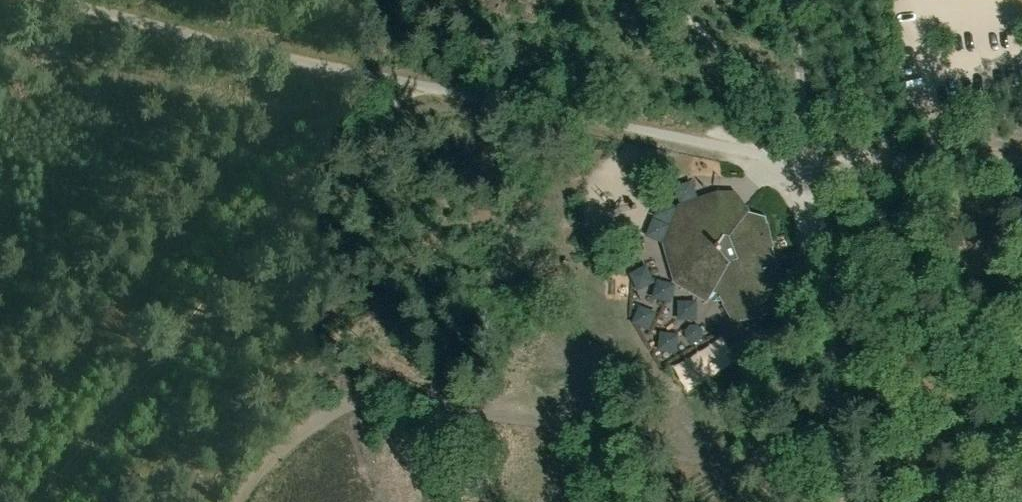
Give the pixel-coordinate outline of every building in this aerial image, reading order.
[(734,322),(761,316),(786,302),(766,218),(742,212),(733,205),(734,201),(733,201),(732,204),(718,199),(683,211),(669,245),(679,281),(708,298),(713,291),(720,296),(719,298),(734,322)]
